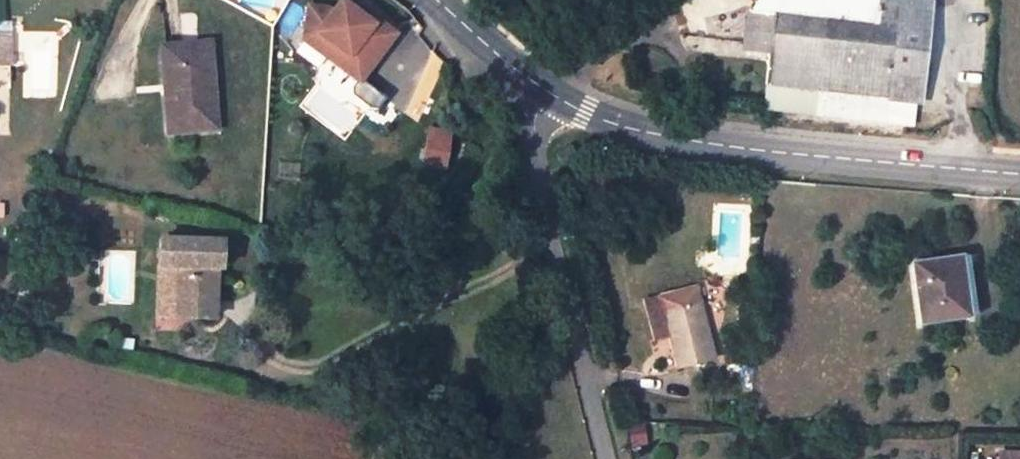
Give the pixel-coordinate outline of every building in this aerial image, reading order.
[(757,6),(773,16),(768,58),(764,87),(817,91),(815,111),(814,116),(912,125),(926,2),(904,0),(760,0),(757,6)] [(366,18),(343,1),(334,13),(330,10),(309,7),(304,31),(316,32),(349,55),(352,50),(371,64),(395,32),(378,19),(374,24),(366,18)] [(748,56),(768,58),(773,16),(757,6),(752,12),(748,56)] [(370,14),(366,18),(374,24),(378,19),(370,14)] [(316,32),(304,31),(302,39),(358,80),(371,64),(352,50),(349,55),(316,32)] [(13,52),(13,42),(0,42),(0,52),(13,52)] [(168,107),(170,131),(207,129),(204,80),(211,79),(207,46),(164,50),(168,107)] [(12,72),(13,52),(0,52),(0,72),(12,72)] [(762,106),(815,111),(817,91),(764,87),(762,106)] [(427,132),(423,159),(443,162),(446,135),(427,132)] [(563,157),(576,148),(569,138),(556,146),(563,157)] [(746,191),(731,189),(730,199),(744,200),(746,191)] [(161,219),(163,213),(157,210),(155,217),(161,219)] [(175,318),(215,319),(217,270),(221,270),(221,243),(162,240),(160,268),(177,269),(175,318)] [(960,257),(913,264),(922,323),(969,316),(960,257)] [(711,284),(694,288),(707,335),(724,330),(711,284)] [(694,288),(645,301),(654,339),(669,335),(678,368),(713,358),(707,335),(694,288)] [(635,423),(620,426),(623,444),(638,441),(635,423)]
